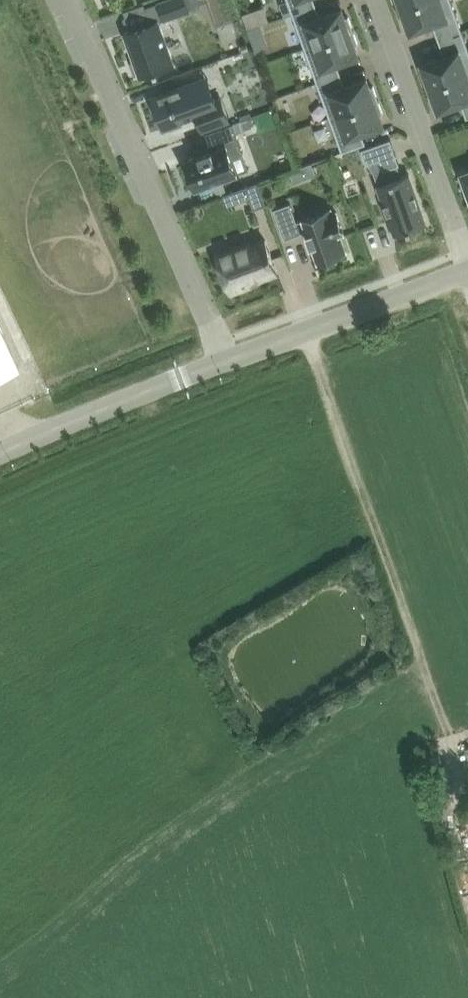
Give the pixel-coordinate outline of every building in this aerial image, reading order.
[(124,31),(134,60),(131,61),(135,74),(138,73),(139,75),(175,63),(160,18),(164,17),(164,18),(190,9),(187,0),(159,0),(157,1),(157,2),(145,6),(151,22),(124,31)] [(292,12),(317,3),(315,0),(288,0),(292,12)] [(398,7),(403,20),(405,19),(409,32),(433,23),(438,38),(461,29),(450,0),(416,0),(398,7)] [(321,14),(317,3),(292,12),(304,47),(354,29),(349,15),(345,16),(341,7),(321,14)] [(254,9),(243,13),(248,28),(259,24),(254,9)] [(354,29),(304,47),(317,81),(342,72),(338,62),(359,54),(355,44),(359,43),(354,29)] [(420,61),(424,72),(422,73),(427,86),(467,71),(467,49),(461,29),(438,38),(443,52),(420,61)] [(427,86),(432,100),(433,99),(437,111),(462,103),(467,117),(467,116),(467,71),(427,86)] [(329,116),(379,98),(374,84),(370,86),(366,76),(346,83),(342,72),(317,81),(329,116)] [(214,98),(204,102),(196,80),(153,95),(164,128),(198,115),(203,129),(228,120),(220,99),(215,101),(214,98)] [(379,98),(329,116),(341,151),(366,142),(362,131),(383,123),(380,113),(384,112),(379,98)] [(249,116),(239,120),(242,129),(252,125),(249,116)] [(186,159),(196,187),(236,172),(230,156),(243,151),(232,122),(206,131),(213,149),(186,159)] [(391,138),(362,148),(367,162),(371,161),(379,158),(383,169),(391,166),(395,178),(378,184),(377,184),(383,200),(381,201),(390,228),(392,227),(394,233),(427,222),(411,173),(402,176),(398,164),(399,163),(391,138)] [(313,163),(302,167),(306,179),(317,175),(313,163)] [(258,180),(246,185),(254,208),(267,204),(258,180)] [(215,218),(230,211),(226,202),(211,209),(215,218)] [(290,202),(274,208),(285,237),(301,231),(301,230),(306,228),(318,261),(347,250),(340,233),(346,231),(337,208),(333,210),(332,207),(297,220),(290,202)] [(250,237),(214,251),(230,294),(253,286),(252,283),(279,273),(265,236),(251,241),(250,237)]
